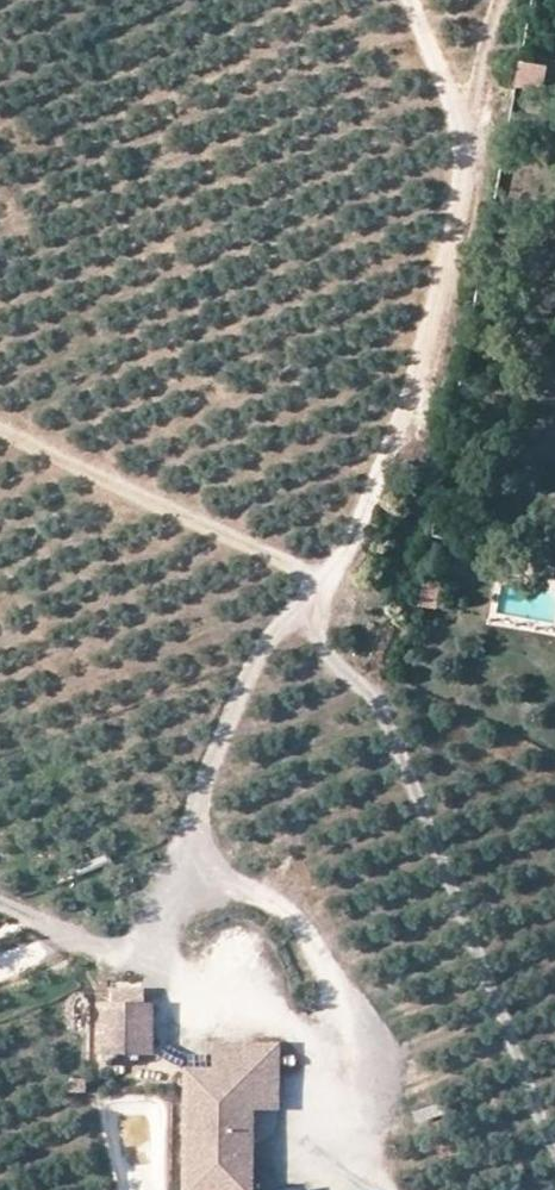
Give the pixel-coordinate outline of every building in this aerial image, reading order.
[(543,65),(518,60),(513,88),(539,92),(543,65)] [(546,572),(550,550),(500,542),(496,564),(546,572)] [(422,583),(418,604),(436,606),(437,584),(422,583)] [(108,985),(108,1000),(140,1000),(140,984),(108,985)] [(108,1000),(91,1000),(92,1050),(150,1049),(149,1000),(140,1000),(108,1000)] [(181,1062),(182,1189),(250,1189),(249,1102),(277,1102),(276,1039),(210,1040),(210,1062),(181,1062)] [(264,1189),(301,1189),(298,1181),(264,1189)]
